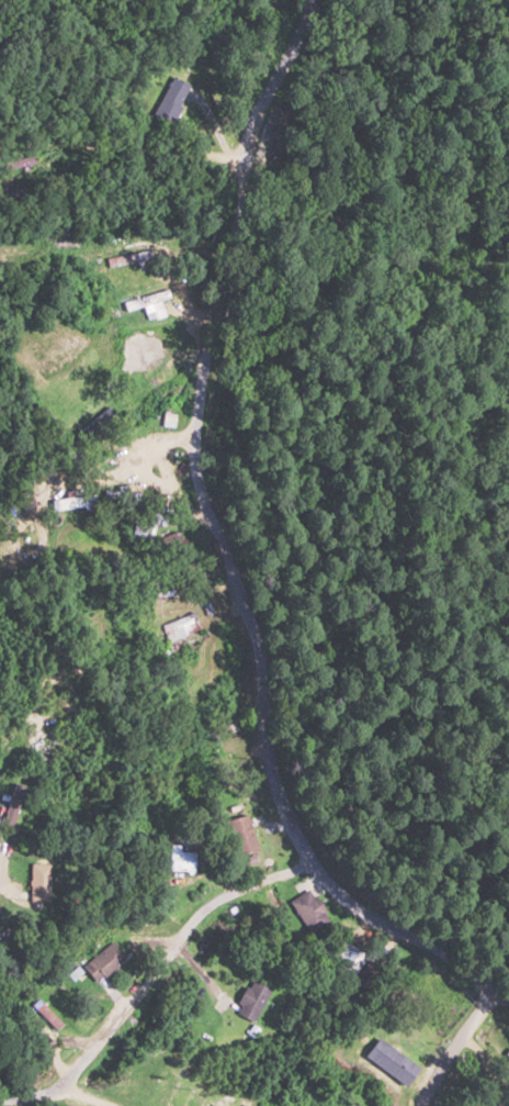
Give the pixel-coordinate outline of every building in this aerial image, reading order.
[(187,85),(170,77),(150,115),(166,124),(187,85)] [(36,163),(35,156),(2,162),(3,169),(36,163)] [(66,224),(51,224),(51,244),(66,244),(66,224)] [(167,298),(165,288),(120,299),(123,309),(167,298)] [(125,392),(162,358),(151,346),(114,380),(125,392)] [(153,525),(135,521),(131,536),(149,540),(153,525)] [(163,534),(165,549),(182,547),(181,532),(163,534)] [(168,612),(178,609),(174,599),(164,602),(168,612)] [(164,626),(172,643),(201,627),(192,611),(164,626)] [(8,834),(22,801),(13,796),(0,826),(0,830),(8,834)] [(169,870),(192,870),(192,847),(169,847),(169,870)] [(30,899),(48,899),(48,863),(30,863),(30,899)] [(331,919),(310,888),(291,901),(311,932),(331,919)] [(368,959),(347,940),(331,957),(352,977),(368,959)] [(97,983),(127,958),(112,941),(82,965),(97,983)] [(251,1021),(272,989),(252,977),(232,1009),(251,1021)] [(362,1057),(405,1086),(418,1066),(375,1038),(362,1057)]
